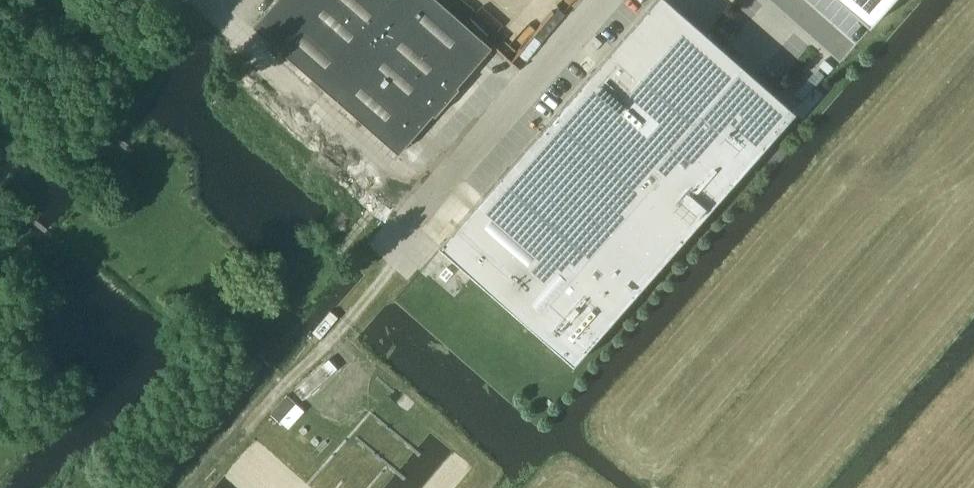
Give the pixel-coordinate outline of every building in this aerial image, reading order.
[(218,67),(315,152),(363,194),(433,114),(435,116),(460,88),(458,86),(492,47),(438,0),(276,0),(218,67)] [(860,18),(870,26),(892,0),(840,0),(860,18)] [(630,299),(793,113),(750,75),(746,79),(736,70),(740,65),(704,34),(639,108),(595,70),(508,170),(507,169),(439,246),(574,364),(631,300),(630,299)]
